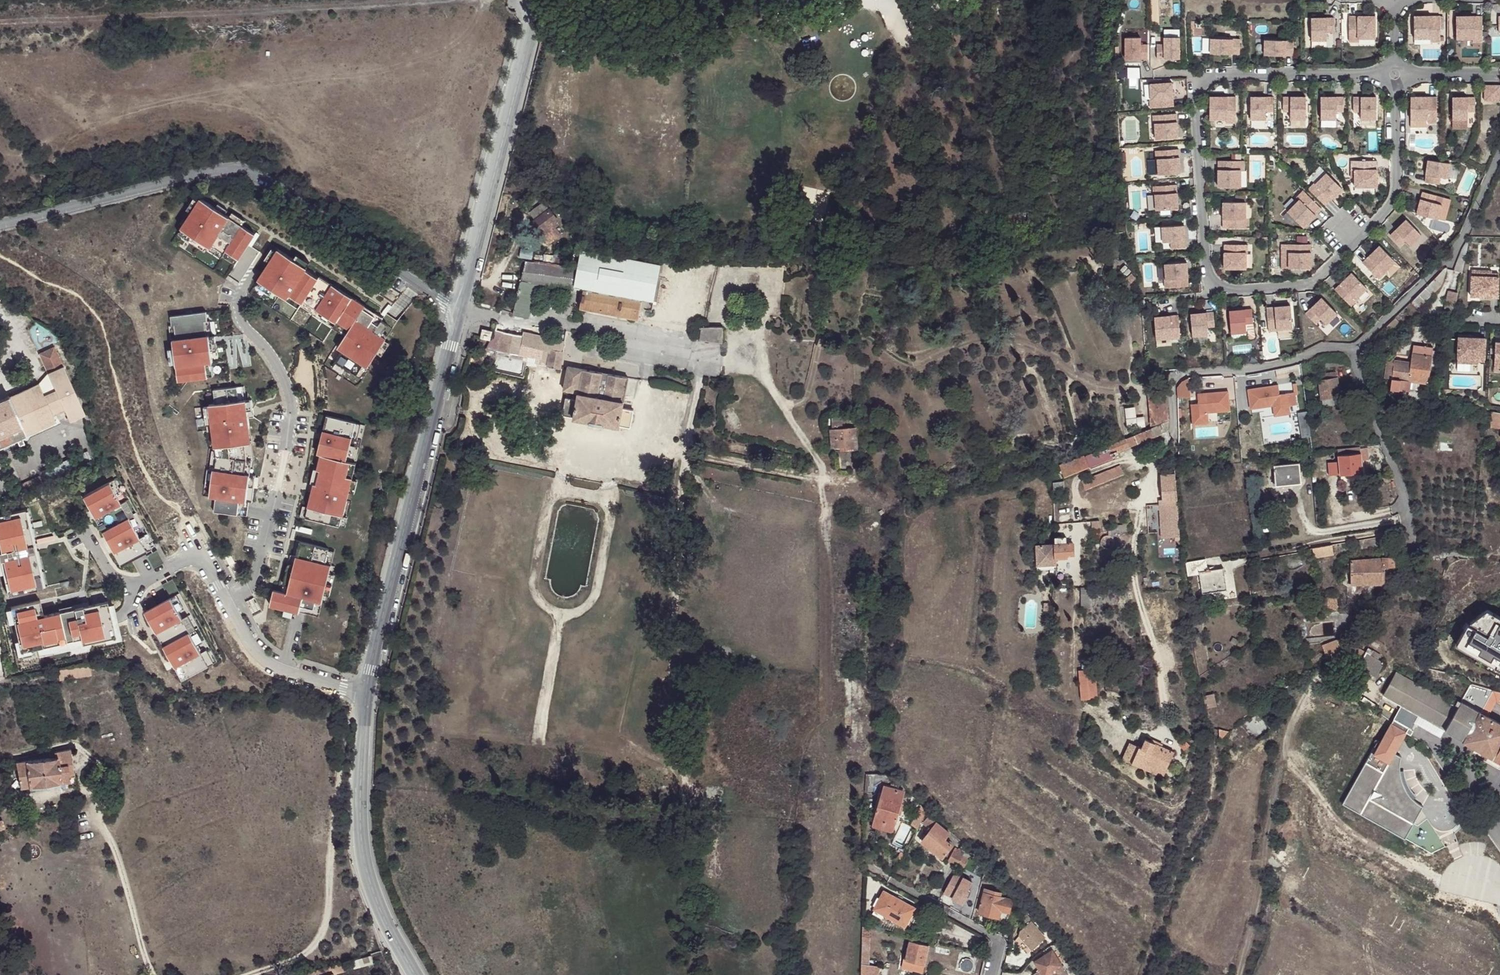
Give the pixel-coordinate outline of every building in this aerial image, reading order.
[(1376,16),(1350,17),(1350,43),(1360,43),(1360,39),(1376,39),(1376,16)] [(1440,17),(1414,17),(1414,39),(1430,39),(1430,43),(1440,43),(1440,17)] [(1482,17),(1456,17),(1456,39),(1473,39),(1473,43),(1482,43),(1482,17)] [(1312,41),(1327,41),(1327,33),(1334,33),(1334,20),(1312,20),(1312,41)] [(1179,59),(1179,37),(1165,37),(1165,44),(1157,44),(1157,59),(1179,59)] [(1141,38),(1126,38),(1126,60),(1148,60),(1148,45),(1141,45),(1141,38)] [(1241,39),(1212,38),(1211,54),(1240,54),(1241,39)] [(1266,40),(1265,55),(1293,56),(1294,41),(1266,40)] [(1173,83),(1150,85),(1151,100),(1150,100),(1151,109),(1174,107),(1173,83)] [(1487,86),(1484,85),(1484,101),(1499,101),(1499,98),(1487,98),(1487,86)] [(1487,86),(1487,98),(1499,98),(1499,86),(1487,86)] [(1237,98),(1210,98),(1210,120),(1227,120),(1227,124),(1237,124),(1237,98)] [(1274,112),(1274,98),(1251,98),(1251,120),(1266,119),(1266,112),(1274,112)] [(1306,98),(1284,98),(1284,112),(1291,112),(1291,119),(1306,119),(1306,98)] [(1344,112),(1344,98),(1321,98),(1321,119),(1336,119),(1336,112),(1344,112)] [(1376,98),(1354,98),(1354,112),(1361,112),(1361,119),(1376,119),(1376,98)] [(1437,98),(1411,98),(1411,120),(1428,120),(1428,124),(1437,124),(1437,98)] [(1475,98),(1453,98),(1453,119),(1468,119),(1468,112),(1475,112),(1475,98)] [(1177,114),(1153,116),(1154,125),(1155,125),(1156,140),(1179,138),(1177,114)] [(1468,119),(1453,119),(1453,130),(1468,130),(1468,119)] [(1180,149),(1156,151),(1157,160),(1158,159),(1159,174),(1181,173),(1180,149)] [(1219,161),(1219,188),(1241,188),(1241,171),(1245,171),(1245,161),(1219,161)] [(1377,161),(1351,161),(1351,171),(1355,171),(1355,186),(1378,186),(1377,161)] [(1428,161),(1425,183),(1440,185),(1441,177),(1448,178),(1450,163),(1428,161)] [(1342,189),(1326,173),(1316,184),(1315,183),(1309,189),(1326,206),(1342,189)] [(1177,185),(1154,187),(1154,195),(1155,195),(1156,210),(1179,209),(1177,185)] [(1322,209),(1303,191),(1296,198),(1299,201),(1288,211),(1304,227),(1322,209)] [(1421,192),(1415,214),(1436,219),(1440,205),(1433,203),(1435,196),(1421,192)] [(231,216),(202,197),(200,201),(192,212),(183,227),(212,245),(213,244),(225,252),(228,249),(240,257),(256,233),(243,225),(231,216)] [(192,212),(200,201),(195,198),(187,209),(192,212)] [(1245,202),(1223,202),(1223,229),(1249,229),(1249,219),(1245,219),(1245,202)] [(535,221),(542,229),(555,219),(548,210),(535,221)] [(234,212),(231,216),(243,225),(246,220),(234,212)] [(1407,220),(1390,235),(1400,246),(1406,240),(1411,246),(1422,235),(1407,220)] [(1185,225),(1163,227),(1164,241),(1171,241),(1172,248),(1187,247),(1185,225)] [(1466,257),(1470,237),(1468,240),(1461,250),(1454,269),(1454,271),(1462,273),(1466,257)] [(225,252),(213,244),(212,245),(210,248),(222,257),(223,255),(236,264),(240,257),(228,249),(225,252)] [(1312,244),(1288,245),(1288,253),(1289,253),(1290,268),(1312,268),(1312,244)] [(1225,269),(1247,269),(1247,254),(1249,254),(1249,245),(1225,245),(1225,269)] [(1362,262),(1379,279),(1385,273),(1384,272),(1395,262),(1380,246),(1362,262)] [(294,258),(279,248),(277,251),(268,264),(259,278),(261,279),(275,288),(287,297),(290,293),(303,301),(350,331),(347,336),(339,348),(342,350),(334,363),(356,377),(364,365),(369,368),(379,354),(386,342),(388,339),(383,336),(385,333),(390,325),(383,320),(380,324),(374,321),(377,316),(365,308),(367,305),(320,275),(318,278),(305,269),(307,266),(294,258)] [(268,264),(277,251),(272,248),(264,260),(268,264)] [(574,267),(522,262),(509,313),(509,314),(524,318),(531,291),(532,286),(544,287),(580,292),(576,309),(636,320),(640,297),(652,300),(660,255),(613,252),(612,256),(579,250),(576,267),(574,267)] [(297,253),(294,258),(307,266),(311,261),(297,253)] [(872,257),(857,257),(856,265),(871,266),(872,257)] [(1188,262),(1165,264),(1166,279),(1165,279),(1166,287),(1189,286),(1188,262)] [(1447,268),(1445,267),(1435,277),(1443,284),(1446,269),(1447,268)] [(1335,289),(1351,306),(1357,300),(1357,299),(1367,289),(1352,273),(1335,289)] [(1484,276),(1471,276),(1471,296),(1498,297),(1499,274),(1492,273),(1484,273),(1484,276)] [(1435,277),(1414,298),(1421,306),(1443,284),(1435,277)] [(275,288),(261,279),(258,284),(271,293),(275,288)] [(1455,306),(1458,293),(1449,291),(1446,304),(1455,306)] [(290,293),(287,297),(347,336),(350,331),(303,301),(290,293)] [(1322,298),(1306,313),(1316,323),(1321,318),(1326,324),(1337,313),(1322,298)] [(1445,314),(1453,316),(1455,306),(1446,304),(1445,314)] [(385,317),(367,305),(365,308),(377,316),(374,321),(380,324),(383,320),(385,317)] [(1267,308),(1269,332),(1278,331),(1278,330),(1293,329),(1291,306),(1267,308)] [(1252,309),(1230,311),(1232,333),(1247,332),(1246,324),(1254,323),(1252,309)] [(1214,312),(1192,314),(1194,336),(1209,335),(1208,327),(1216,327),(1214,312)] [(206,313),(171,318),(172,326),(175,326),(176,340),(174,340),(175,350),(176,366),(178,382),(207,378),(206,364),(212,363),(209,337),(207,337),(205,322),(207,321),(206,313)] [(1155,317),(1157,340),(1172,338),(1172,340),(1181,339),(1179,315),(1155,317)] [(1394,319),(1387,325),(1390,328),(1396,321),(1394,319)] [(207,321),(205,322),(207,337),(209,337),(213,336),(211,321),(207,321)] [(176,340),(175,326),(172,326),(168,326),(170,340),(174,340),(176,340)] [(723,342),(723,326),(700,326),(700,342),(723,342)] [(482,331),(481,337),(481,340),(489,341),(491,334),(482,331)] [(499,336),(494,334),(487,351),(546,367),(546,370),(558,371),(561,345),(521,335),(520,338),(499,336)] [(1485,338),(1458,337),(1458,357),(1470,358),(1470,361),(1477,361),(1484,361),(1485,338)] [(391,346),(386,342),(379,354),(384,357),(391,346)] [(1432,351),(1432,347),(1413,345),(1412,354),(1431,356),(1432,351)] [(39,386),(10,398),(22,427),(25,433),(26,436),(55,423),(53,418),(51,412),(62,407),(65,413),(69,423),(85,416),(54,349),(39,356),(47,375),(39,386)] [(1400,379),(1410,380),(1428,383),(1431,366),(1432,356),(1431,356),(1412,354),(1411,354),(1410,362),(1394,360),(1394,361),(1392,377),(1400,379)] [(1385,376),(1391,377),(1392,377),(1394,361),(1387,360),(1385,376)] [(369,368),(364,365),(356,377),(361,381),(369,368)] [(621,403),(626,380),(567,369),(562,392),(575,394),(575,396),(621,403)] [(1353,374),(1352,376),(1351,379),(1353,384),(1351,386),(1354,394),(1360,391),(1353,374)] [(1399,390),(1399,388),(1400,379),(1392,377),(1391,377),(1389,389),(1399,390)] [(1338,378),(1320,380),(1322,399),(1341,397),(1338,378)] [(1408,390),(1410,380),(1400,379),(1399,388),(1408,390)] [(1176,383),(1178,398),(1191,396),(1188,381),(1176,383)] [(1278,385),(1248,390),(1251,409),(1273,406),(1274,408),(1289,406),(1297,405),(1295,396),(1298,395),(1297,393),(1295,393),(1295,392),(1280,395),(1278,385)] [(237,386),(213,389),(215,405),(209,406),(214,451),(213,488),(211,498),(216,500),(214,512),(237,516),(240,503),(247,504),(247,498),(251,476),(253,461),(246,401),(239,402),(237,386)] [(244,386),(237,386),(239,402),(246,401),(244,386)] [(1169,419),(1166,389),(1149,391),(1152,423),(1152,426),(1169,419)] [(1229,391),(1198,394),(1199,403),(1192,404),(1193,416),(1208,415),(1208,412),(1230,410),(1229,391)] [(7,433),(22,427),(10,398),(9,396),(0,400),(0,436),(7,433)] [(621,403),(575,396),(574,402),(571,419),(571,421),(616,429),(617,428),(620,411),(621,403)] [(1341,397),(1322,399),(1323,406),(1341,404),(1341,397)] [(571,419),(574,402),(563,400),(559,417),(571,419)] [(1441,412),(1442,403),(1435,402),(1434,402),(1433,411),(1441,412)] [(214,451),(209,406),(205,406),(209,449),(207,488),(213,488),(214,451)] [(1289,406),(1274,408),(1275,416),(1290,414),(1289,406)] [(53,418),(65,413),(62,407),(51,412),(53,418)] [(620,411),(617,428),(628,430),(632,413),(620,411)] [(1493,413),(1490,428),(1499,429),(1499,414),(1493,413)] [(1208,415),(1193,416),(1193,424),(1209,423),(1208,415)] [(1417,425),(1429,421),(1428,415),(1415,419),(1417,425)] [(361,425),(327,417),(317,455),(321,456),(318,471),(321,472),(317,486),(314,486),(313,491),(307,519),(339,527),(341,518),(345,518),(350,493),(353,481),(349,480),(352,464),(347,463),(352,439),(358,440),(358,437),(361,425)] [(1168,430),(1168,421),(1123,439),(1059,465),(1062,471),(1064,476),(1113,458),(1111,453),(1168,430)] [(25,433),(22,427),(7,433),(10,439),(25,433)] [(856,429),(844,430),(834,432),(832,432),(834,450),(842,449),(847,449),(847,452),(858,451),(856,429)] [(26,438),(26,436),(25,433),(10,439),(2,443),(0,444),(0,449),(26,438)] [(0,436),(0,440),(2,443),(10,439),(7,433),(0,436)] [(358,440),(352,439),(347,463),(352,464),(358,440)] [(1360,447),(1338,450),(1339,462),(1328,463),(1329,476),(1340,474),(1340,475),(1364,473),(1362,462),(1361,449),(1360,447)] [(1361,449),(1362,462),(1370,461),(1369,448),(1361,449)] [(1274,471),(1275,482),(1275,485),(1300,483),(1299,463),(1274,465),(1274,471)] [(1062,471),(1059,465),(1053,466),(1057,473),(1062,471)] [(1122,473),(1119,465),(1081,480),(1084,488),(1122,473)] [(317,486),(321,472),(318,471),(314,470),(310,484),(314,486),(317,486)] [(256,477),(251,476),(247,498),(252,499),(256,477)] [(1165,537),(1179,536),(1176,478),(1166,478),(1161,479),(1165,537)] [(114,481),(108,484),(116,498),(121,495),(114,481)] [(359,482),(353,481),(350,493),(356,494),(359,482)] [(120,566),(145,552),(138,538),(134,532),(120,505),(116,498),(108,484),(83,498),(120,566)] [(307,519),(313,491),(309,490),(305,507),(303,507),(300,517),(307,519)] [(125,502),(120,505),(134,532),(140,529),(125,502)] [(1160,530),(1158,504),(1147,505),(1149,531),(1160,530)] [(0,517),(0,561),(3,573),(8,596),(44,588),(27,511),(0,517)] [(348,519),(345,518),(341,518),(339,527),(346,529),(348,519)] [(1128,524),(1107,527),(1108,533),(1129,531),(1128,524)] [(144,535),(138,538),(145,552),(151,549),(144,535)] [(1055,544),(1055,557),(1066,557),(1066,554),(1073,554),(1072,544),(1065,544),(1065,537),(1054,538),(1055,544)] [(301,542),(287,595),(276,592),(272,606),(318,618),(323,600),(330,574),(332,567),(326,565),(330,550),(301,542)] [(1051,557),(1055,557),(1055,544),(1036,544),(1037,570),(1056,569),(1056,564),(1051,564),(1051,557)] [(1333,555),(1332,545),(1312,548),(1314,558),(1333,555)] [(336,551),(330,550),(326,565),(332,567),(336,551)] [(157,551),(146,557),(153,569),(163,563),(157,551)] [(1383,559),(1350,560),(1351,584),(1381,583),(1385,580),(1384,566),(1394,565),(1393,553),(1383,553),(1383,559)] [(1227,589),(1224,567),(1199,571),(1202,593),(1227,589)] [(336,576),(330,574),(323,600),(329,602),(336,576)] [(162,585),(168,597),(179,591),(172,579),(162,585)] [(1081,608),(1084,609),(1091,608),(1091,588),(1081,588),(1081,608)] [(176,597),(171,600),(177,611),(182,608),(176,597)] [(1325,608),(1336,606),(1335,597),(1323,599),(1325,608)] [(171,600),(171,599),(145,613),(183,682),(208,667),(201,654),(196,645),(182,620),(177,611),(171,600)] [(39,604),(11,611),(15,624),(19,642),(22,652),(30,650),(37,648),(37,650),(82,639),(83,646),(115,638),(107,607),(106,603),(43,617),(39,604)] [(82,639),(37,650),(39,658),(120,640),(113,606),(107,607),(115,638),(83,646),(82,639)] [(1493,621),(1496,616),(1485,610),(1476,626),(1473,630),(1465,625),(1458,637),(1499,662),(1499,625),(1493,621)] [(1469,622),(1476,626),(1485,610),(1469,622)] [(15,624),(11,611),(5,612),(8,625),(15,624)] [(187,617),(182,620),(196,645),(201,642),(187,617)] [(1458,637),(1454,644),(1499,671),(1499,662),(1458,637)] [(22,652),(19,642),(13,644),(17,657),(32,655),(30,650),(22,652)] [(1347,643),(1322,661),(1340,671),(1345,661),(1353,647),(1347,643)] [(1353,647),(1345,661),(1356,667),(1364,653),(1353,647)] [(1367,648),(1364,653),(1356,667),(1376,679),(1384,664),(1377,660),(1373,657),(1375,653),(1367,648)] [(206,651),(201,654),(208,667),(214,665),(206,651)] [(9,677),(6,659),(0,660),(0,679),(9,677)] [(72,667),(73,677),(73,678),(91,674),(89,664),(72,667)] [(72,667),(57,669),(59,679),(73,677),(72,667)] [(1097,698),(1096,669),(1078,670),(1080,699),(1097,698)] [(1432,670),(1431,676),(1429,682),(1455,688),(1458,676),(1432,670)] [(1445,731),(1458,708),(1396,673),(1383,696),(1445,731)] [(1469,690),(1472,683),(1471,683),(1466,681),(1463,687),(1469,690)] [(1472,683),(1469,690),(1463,700),(1478,708),(1486,695),(1499,703),(1499,692),(1472,683)] [(1478,708),(1463,700),(1461,703),(1480,714),(1482,711),(1478,708)] [(1489,710),(1485,717),(1494,722),(1499,711),(1499,707),(1491,702),(1487,709),(1489,710)] [(1480,714),(1461,703),(1458,708),(1445,731),(1465,741),(1480,714)] [(1484,707),(1482,711),(1480,714),(1485,717),(1489,710),(1484,707)] [(1480,714),(1465,741),(1499,761),(1499,725),(1494,722),(1485,717),(1480,714)] [(1270,725),(1273,729),(1279,725),(1275,720),(1270,725)] [(1386,721),(1341,805),(1404,839),(1421,806),(1410,801),(1415,791),(1400,783),(1405,773),(1396,768),(1401,757),(1393,753),(1405,731),(1386,721)] [(1132,763),(1149,772),(1150,769),(1159,773),(1160,772),(1164,763),(1167,764),(1172,751),(1144,738),(1139,746),(1128,741),(1121,755),(1133,760),(1132,763)] [(57,757),(61,782),(69,781),(69,776),(74,776),(70,749),(54,752),(55,757),(57,757)] [(26,761),(30,786),(30,788),(61,784),(61,782),(57,757),(55,757),(26,761)] [(20,788),(30,786),(26,761),(16,762),(20,788)] [(1150,769),(1149,772),(1160,777),(1161,775),(1167,764),(1164,763),(1160,772),(1159,773),(1150,769)] [(868,774),(867,791),(874,792),(875,779),(888,780),(888,775),(868,774)] [(891,783),(889,789),(884,787),(871,827),(893,833),(898,816),(900,816),(904,805),(901,805),(905,794),(902,792),(903,789),(897,788),(898,785),(891,783)] [(909,823),(917,829),(921,823),(928,812),(919,806),(918,808),(909,823)] [(931,815),(930,816),(928,819),(925,822),(932,829),(922,841),(942,857),(951,846),(945,839),(949,834),(931,815)] [(961,850),(957,849),(953,848),(947,859),(957,865),(962,857),(962,856),(964,853),(964,852),(961,850)] [(962,857),(957,865),(962,867),(967,858),(962,856),(962,857)] [(884,891),(880,898),(876,906),(874,909),(875,909),(884,914),(885,914),(898,922),(905,925),(906,923),(911,914),(915,908),(904,902),(897,898),(884,891)] [(999,914),(1008,916),(1010,909),(1013,900),(1003,898),(985,893),(980,912),(998,917),(999,914)] [(884,914),(875,909),(873,913),(882,918),(884,914)] [(898,922),(885,914),(878,928),(893,932),(893,931),(898,922)] [(915,916),(911,914),(906,923),(910,925),(915,916)] [(910,925),(906,923),(905,925),(898,922),(893,931),(906,934),(910,925)] [(1031,923),(1028,926),(1026,927),(1018,935),(1033,952),(1046,939),(1031,923)] [(863,926),(861,974),(877,974),(879,966),(869,963),(870,928),(863,926)] [(915,962),(925,964),(929,944),(910,940),(906,958),(906,959),(915,962)] [(1063,967),(1052,951),(1035,963),(1040,970),(1034,974),(1068,974),(1063,967)] [(369,961),(368,955),(358,958),(359,964),(369,961)] [(902,966),(913,969),(915,962),(906,959),(906,958),(904,958),(902,966)] [(347,969),(345,961),(334,964),(337,972),(347,969)] [(923,971),(925,964),(915,962),(913,969),(923,971)] [(334,964),(330,965),(330,966),(314,972),(315,974),(331,974),(335,973),(337,973),(337,972),(334,964)]
